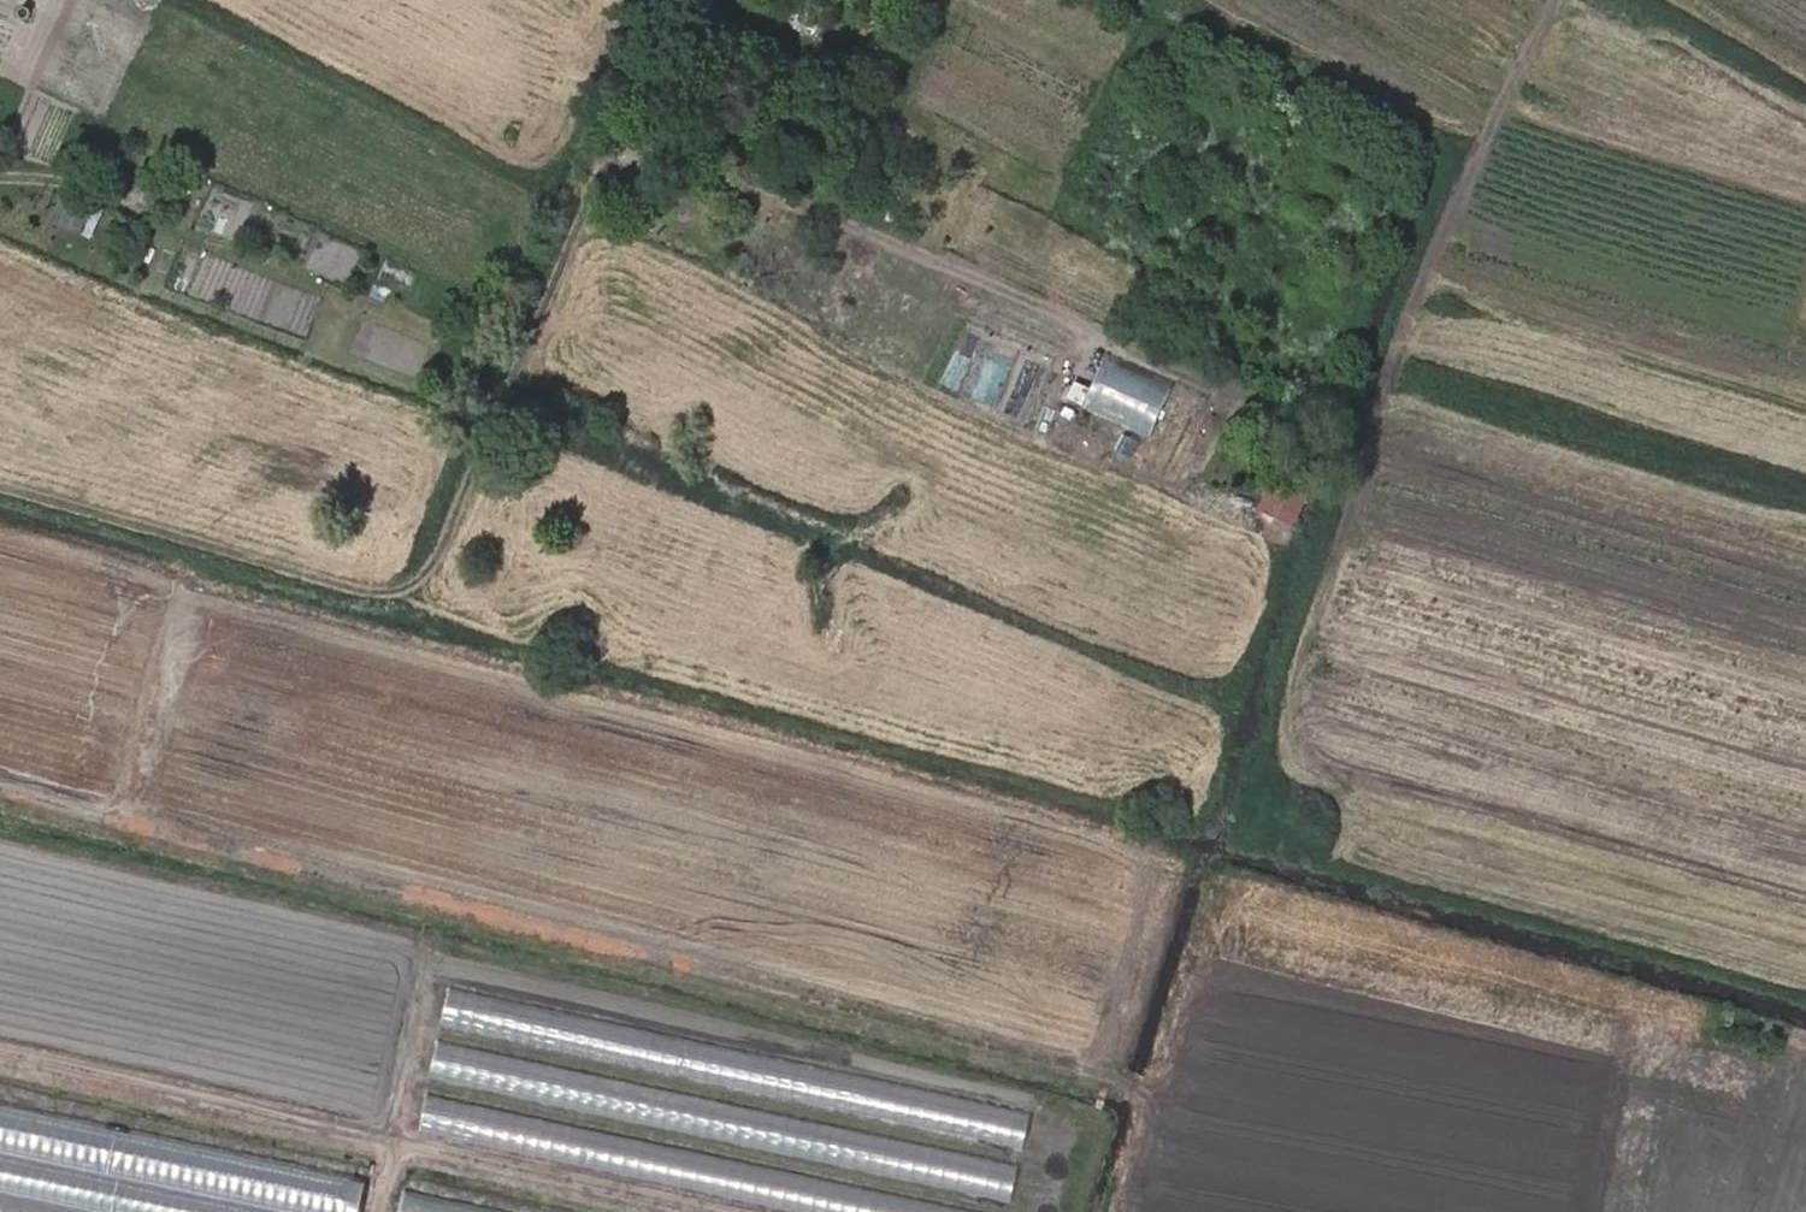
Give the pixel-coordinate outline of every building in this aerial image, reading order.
[(350,284),(356,246),(324,240),(317,278),(350,284)] [(371,293),(391,299),(402,263),(382,257),(371,293)] [(1154,437),(1177,383),(1108,354),(1094,388),(1078,381),(1070,402),(1154,437)] [(1260,511),(1300,526),(1314,490),(1274,475),(1260,511)] [(626,1023),(448,992),(441,1029),(620,1059),(626,1023)] [(1024,1148),(1031,1114),(858,1078),(855,1092),(841,1090),(837,1109),(1024,1148)] [(550,1085),(546,1107),(1013,1194),(1017,1172),(550,1085)] [(0,1099),(0,1211),(369,1211),(377,1173),(0,1099)] [(814,1211),(1010,1211),(1011,1207),(425,1105),(418,1143),(814,1211)]
